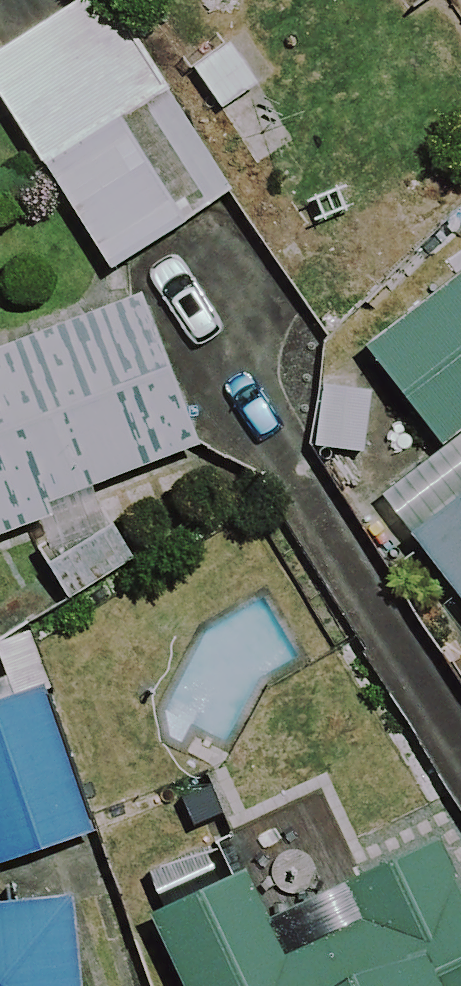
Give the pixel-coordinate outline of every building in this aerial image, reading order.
[(0,41),(0,125),(99,280),(217,205),(86,0),(64,0),(0,41)] [(358,352),(429,451),(460,428),(460,277),(358,352)] [(10,526),(48,619),(136,583),(98,490),(198,449),(149,331),(140,307),(0,364),(0,530),(10,526)] [(440,454),(347,527),(391,583),(415,564),(460,618),(460,480),(440,454)] [(0,717),(0,866),(83,839),(38,704),(0,717)] [(331,894),(323,876),(249,908),(234,873),(149,910),(183,985),(460,985),(460,837),(331,894)] [(72,908),(4,911),(0,911),(0,985),(75,985),(72,908)]
